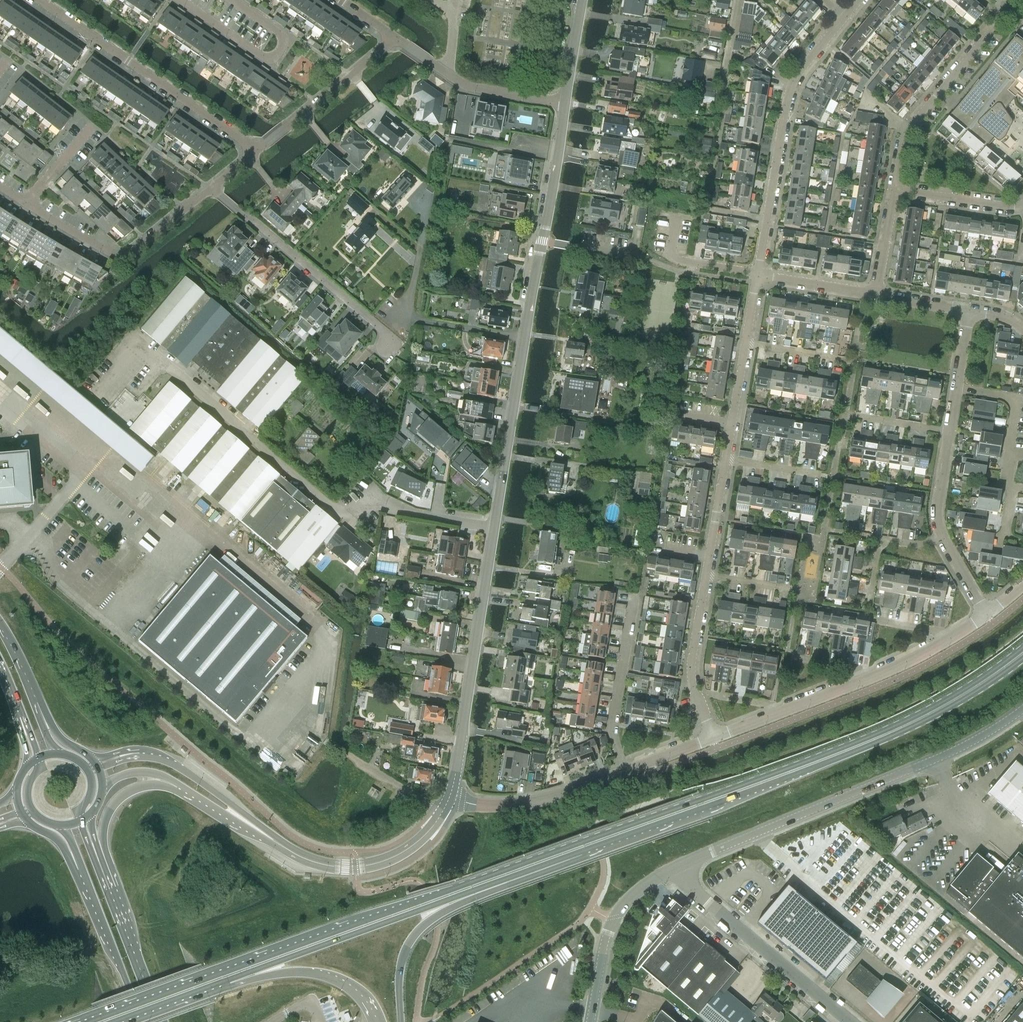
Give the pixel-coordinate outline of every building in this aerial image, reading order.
[(15,5),(8,0),(5,0),(0,7),(0,17),(4,20),(15,5)] [(139,0),(126,0),(123,4),(132,10),(139,0)] [(151,0),(139,0),(132,10),(134,7),(142,13),(151,0)] [(142,13),(140,16),(149,22),(151,19),(162,3),(157,0),(158,0),(151,0),(142,13)] [(283,0),(291,6),(288,9),(289,9),(295,0),(283,0)] [(289,9),(297,15),(308,0),(295,0),(289,9)] [(297,15),(306,21),(319,2),(315,0),(308,0),(297,15)] [(726,0),(716,0),(715,8),(727,10),(729,1),(726,0)] [(812,20),(820,10),(815,6),(819,1),(818,0),(807,0),(799,9),(812,20)] [(890,14),(897,5),(891,0),(883,0),(879,5),(890,14)] [(976,2),(973,0),(962,0),(957,6),(966,13),(964,16),(976,2)] [(643,5),(624,1),(622,14),(641,18),(643,5)] [(742,8),(756,10),(757,4),(743,1),(742,8)] [(319,2),(306,21),(314,26),(327,8),(319,2)] [(976,2),(964,16),(968,20),(970,17),(975,21),(985,10),(976,2)] [(15,5),(4,20),(12,26),(23,10),(15,5)] [(871,14),(882,23),(890,14),(879,5),(871,14)] [(755,17),(754,21),(758,24),(766,14),(757,6),(756,10),(755,17)] [(934,14),(938,10),(933,6),(929,10),(934,14)] [(168,30),(182,10),(178,7),(174,12),(169,9),(159,24),(168,30)] [(543,31),(547,9),(537,7),(533,30),(543,31)] [(327,8),(314,26),(323,32),(335,14),(327,8)] [(741,14),(755,17),(756,10),(742,8),(741,14)] [(812,20),(799,9),(791,18),(804,29),(812,20)] [(917,13),(921,17),(925,12),(921,9),(917,13)] [(23,10),(12,26),(21,32),(32,16),(23,10)] [(182,10),(168,30),(175,36),(173,39),(174,39),(187,21),(183,18),(186,12),(182,10)] [(938,10),(934,14),(938,18),(942,13),(938,10)] [(921,17),(917,13),(913,18),(917,21),(921,17)] [(335,14),(323,32),(323,33),(325,29),(333,35),(331,38),(344,20),(335,14)] [(740,20),(754,22),(755,17),(741,14),(740,20)] [(863,24),(874,33),(882,23),(871,14),(863,24)] [(778,25),(783,28),(796,39),(804,29),(791,18),(791,19),(786,15),(778,25)] [(32,16),(21,32),(29,38),(40,22),(32,16)] [(708,29),(724,31),(726,20),(710,17),(708,29)] [(187,21),(174,39),(182,45),(198,21),(195,19),(191,23),(187,21)] [(339,44),(352,25),(344,20),(331,38),(339,44)] [(648,26),(663,28),(664,22),(649,20),(648,26)] [(739,26),(753,28),(754,22),(740,20),(739,26)] [(920,24),(925,28),(929,24),(924,20),(920,24)] [(198,21),(182,45),(191,51),(203,32),(199,29),(202,24),(198,21)] [(953,30),(957,25),(952,21),(948,26),(953,30)] [(40,22),(29,38),(38,43),(48,28),(40,22)] [(905,27),(909,31),(913,26),(909,22),(905,27)] [(856,33),(866,42),(874,33),(863,24),(856,33)] [(925,28),(920,24),(917,29),(921,33),(925,28)] [(352,25),(339,44),(340,44),(342,41),(350,46),(350,47),(355,51),(365,43),(365,42),(357,37),(361,32),(352,25)] [(957,25),(953,30),(962,37),(966,32),(957,25)] [(637,42),(645,43),(647,31),(639,29),(622,26),(620,39),(637,42)] [(663,28),(648,26),(647,33),(662,35),(663,28)] [(738,32),(752,34),(753,28),(739,26),(738,32)] [(909,31),(905,27),(901,32),(905,36),(909,31)] [(48,28),(38,43),(46,49),(57,33),(48,28)] [(796,39),(783,28),(775,38),(788,48),(796,39)] [(199,56),(215,33),(211,30),(207,35),(203,32),(191,51),(199,56)] [(752,34),(738,32),(737,39),(736,44),(742,45),(743,40),(751,41),(752,34)] [(940,41),(951,50),(959,41),(948,32),(940,41)] [(57,33),(46,49),(54,55),(65,39),(57,33)] [(215,33),(199,56),(207,62),(220,44),(216,41),(219,36),(215,33)] [(848,42),(859,51),(866,42),(856,33),(848,42)] [(9,37),(7,40),(13,44),(18,48),(20,45),(9,37)] [(889,45),(894,49),(902,40),(898,37),(894,42),(893,41),(889,45)] [(788,48),(775,38),(767,47),(779,58),(788,48)] [(904,42),(909,46),(913,42),(908,38),(904,42)] [(1004,138),(1005,137),(1006,136),(1012,123),(1012,122),(1012,121),(1012,120),(1005,110),(1015,98),(1007,91),(1022,72),(1022,43),(1022,42),(1018,40),(1015,38),(1013,40),(1012,39),(998,59),(997,58),(979,81),(978,80),(960,103),(957,107),(947,117),(948,118),(966,133),(985,149),(994,138),(997,141),(998,142),(999,142),(1000,141),(1004,138)] [(65,39),(54,55),(63,61),(74,45),(65,39)] [(951,50),(940,41),(932,50),(943,59),(951,50)] [(218,65),(232,45),(228,42),(224,47),(220,44),(207,62),(208,62),(210,59),(218,65)] [(859,51),(848,42),(840,51),(851,60),(859,51)] [(909,46),(904,42),(901,47),(905,51),(909,46)] [(868,55),(874,49),(868,44),(863,49),(868,55)] [(74,45),(63,61),(72,67),(83,51),(74,45)] [(232,45),(218,65),(226,71),(237,55),(233,53),(236,47),(232,45)] [(894,49),(889,45),(885,50),(890,54),(894,49)] [(644,57),(645,50),(624,47),(623,53),(613,51),(613,54),(610,56),(608,64),(611,66),(610,68),(630,72),(633,55),(644,57)] [(779,58),(767,47),(758,57),(771,68),(779,58)] [(943,59),(932,50),(925,59),(936,68),(943,59)] [(235,77),(249,56),(245,54),(241,58),(237,55),(226,71),(235,77)] [(332,55),(329,58),(337,63),(339,60),(332,55)] [(249,56),(235,77),(243,83),(254,67),(250,64),(253,59),(249,56)] [(889,61),(894,65),(898,60),(893,56),(889,61)] [(91,80),(101,64),(93,58),(82,74),(91,80)] [(685,82),(697,85),(701,62),(689,59),(685,82)] [(874,64),(879,68),(883,63),(878,59),(874,64)] [(936,68),(925,59),(917,68),(928,78),(936,68)] [(827,71),(842,78),(847,67),(832,60),(827,71)] [(894,65),(889,61),(885,65),(890,69),(894,65)] [(101,64),(91,80),(99,86),(110,70),(101,64)] [(879,68),(874,64),(870,68),(875,72),(879,68)] [(252,88),(266,68),(262,65),(258,70),(254,67),(243,83),(252,88)] [(266,68),(252,88),(259,94),(257,97),(258,97),(271,79),(267,76),(270,70),(266,68)] [(928,78),(917,68),(909,77),(920,87),(928,78)] [(749,94),(766,97),(768,85),(769,79),(761,75),(762,73),(751,69),(748,78),(751,80),(751,82),(749,94)] [(110,70),(99,86),(107,91),(118,76),(110,70)] [(827,71),(821,82),(836,89),(840,91),(846,80),(842,78),(827,71)] [(1015,98),(1017,95),(1022,100),(1022,72),(1007,91),(1015,98)] [(874,79),(879,83),(883,79),(878,74),(874,79)] [(857,86),(863,89),(865,85),(869,80),(863,75),(859,83),(857,86)] [(118,76),(107,91),(116,97),(127,82),(118,76)] [(266,103),(283,79),(279,77),(275,81),(271,79),(258,97),(266,103)] [(920,87),(909,77),(902,87),(913,96),(920,87)] [(20,100),(31,85),(23,79),(11,93),(20,100)] [(283,79),(266,103),(267,103),(269,100),(282,110),(292,102),(292,101),(284,96),(288,91),(284,87),(286,82),(283,79)] [(879,83),(874,79),(866,89),(871,93),(879,83)] [(127,82),(116,97),(124,103),(135,87),(127,82)] [(439,124),(444,125),(447,111),(441,110),(443,96),(423,82),(421,84),(420,84),(416,87),(414,92),(415,93),(414,95),(426,104),(423,121),(439,124)] [(702,83),(701,90),(714,92),(715,85),(712,84),(712,83),(706,82),(705,83),(702,83)] [(836,89),(821,82),(816,93),(831,100),(835,102),(840,91),(836,89)] [(604,97),(608,97),(630,101),(633,86),(618,83),(617,88),(606,86),(604,97)] [(31,85),(20,100),(28,106),(39,91),(31,85)] [(135,87),(124,103),(133,109),(143,93),(135,87)] [(913,96),(902,87),(894,96),(905,105),(913,96)] [(39,91),(28,106),(36,113),(47,98),(39,91)] [(700,102),(713,104),(715,93),(702,91),(700,102)] [(141,115),(152,99),(143,93),(133,109),(141,115)] [(831,100),(816,93),(810,104),(825,111),(831,100)] [(747,106),(764,109),(766,97),(749,94),(747,106)] [(905,105),(894,96),(886,105),(897,114),(905,105)] [(47,98),(36,113),(44,119),(55,104),(47,98)] [(149,120),(160,105),(152,99),(141,115),(149,120)] [(607,113),(627,116),(628,116),(627,119),(627,121),(627,124),(633,125),(634,120),(639,120),(640,113),(628,111),(628,112),(627,112),(628,111),(625,111),(626,104),(609,101),(609,103),(608,103),(607,106),(608,107),(607,113)] [(55,104),(44,119),(52,125),(63,110),(55,104)] [(704,104),(702,116),(711,117),(713,105),(704,104)] [(825,111),(810,104),(805,115),(803,124),(823,127),(823,123),(820,122),(825,111)] [(160,105),(149,120),(158,127),(169,111),(160,105)] [(474,129),(501,133),(502,125),(504,126),(506,116),(504,116),(505,110),(478,105),(474,129)] [(745,118),(762,121),(764,109),(747,106),(745,118)] [(63,110),(52,125),(60,132),(72,117),(63,110)] [(659,113),(657,120),(663,122),(665,115),(659,113)] [(175,138),(186,123),(176,116),(164,135),(173,141),(175,138)] [(406,133),(385,117),(374,133),(394,149),(406,133)] [(627,121),(605,117),(602,132),(625,136),(627,124),(627,121)] [(743,130),(760,133),(762,121),(745,118),(743,129),(743,130)] [(948,118),(936,132),(945,140),(950,134),(960,141),(966,133),(948,118)] [(0,124),(0,141),(6,134),(13,140),(20,131),(4,119),(0,124)] [(186,123),(175,138),(183,143),(194,128),(186,123)] [(869,125),(866,137),(883,140),(885,127),(869,125)] [(194,128),(183,143),(191,149),(202,134),(194,128)] [(798,140),(814,143),(816,130),(800,128),(798,140)] [(760,133),(743,130),(743,129),(738,129),(736,145),(740,146),(740,145),(750,147),(750,143),(758,145),(760,133)] [(20,131),(13,140),(21,145),(14,154),(23,160),(36,144),(20,131)] [(346,160),(359,170),(363,165),(359,162),(370,150),(363,145),(366,142),(353,131),(350,135),(348,134),(342,141),(344,142),(340,146),(350,155),(346,160)] [(960,141),(954,147),(964,155),(969,149),(978,156),(985,149),(966,133),(960,141)] [(200,156),(211,140),(202,134),(191,149),(189,152),(198,159),(200,156)] [(435,134),(429,140),(434,144),(440,138),(435,134)] [(711,153),(713,139),(702,137),(700,152),(711,153)] [(883,140),(866,137),(864,150),(881,152),(883,140)] [(418,144),(428,153),(433,147),(423,138),(418,144)] [(616,155),(617,150),(620,151),(634,153),(635,145),(601,139),(599,152),(616,155)] [(211,140),(200,156),(214,165),(224,157),(223,157),(216,151),(219,146),(211,140)] [(796,152),(812,155),(814,143),(798,140),(796,152)] [(36,144),(23,160),(31,167),(38,159),(46,165),(52,156),(36,144)] [(96,168),(112,152),(104,145),(91,158),(89,161),(96,168)] [(737,162),(755,165),(757,153),(749,151),(750,147),(740,145),(740,146),(740,149),(736,148),(735,154),(733,154),(732,160),(738,161),(737,162)] [(988,165),(996,172),(997,172),(1003,164),(985,149),(978,156),(973,163),(983,171),(988,165)] [(881,152),(864,150),(862,162),(879,165),(881,152)] [(623,167),(634,169),(634,168),(636,168),(638,154),(634,153),(620,151),(618,165),(623,166),(623,167)] [(112,152),(96,168),(104,175),(119,159),(112,152)] [(794,164),(810,167),(812,155),(796,152),(794,164)] [(357,169),(359,170),(346,160),(345,159),(341,164),(327,153),(322,159),(321,157),(315,164),(317,165),(317,166),(324,172),(322,174),(329,179),(330,177),(335,182),(346,169),(353,174),(357,169)] [(450,154),(448,164),(455,165),(457,155),(450,154)] [(532,161),(505,156),(496,155),(492,179),(527,185),(532,161)] [(119,159),(104,175),(112,183),(127,166),(119,159)] [(735,174),(753,177),(755,165),(737,162),(735,174)] [(879,165),(862,162),(860,174),(877,177),(879,165)] [(792,177),(808,179),(810,167),(794,164),(792,177)] [(997,172),(996,172),(991,178),(1001,186),(1006,180),(1015,187),(1014,188),(1015,189),(1022,179),(1003,164),(997,172)] [(112,183),(119,189),(122,186),(134,173),(127,166),(112,183)] [(192,167),(189,171),(196,176),(199,172),(192,167)] [(596,178),(614,182),(616,170),(599,167),(598,171),(596,172),(595,175),(597,178),(596,178)] [(634,169),(623,167),(622,174),(633,176),(634,169)] [(69,200),(83,184),(68,170),(61,178),(68,185),(61,192),(69,200)] [(80,176),(85,181),(88,178),(83,173),(80,176)] [(119,189),(126,196),(141,179),(134,173),(122,186),(119,189)] [(288,200),(298,208),(305,199),(308,202),(319,189),(301,174),(290,187),(295,191),(288,200)] [(734,186),(751,189),(753,177),(735,174),(734,186)] [(877,177),(860,174),(858,187),(874,189),(877,177)] [(392,209),(413,186),(403,177),(382,200),(392,209)] [(790,189),(806,191),(808,179),(792,177),(790,189)] [(614,182),(596,178),(596,179),(594,180),(594,184),(595,186),(594,190),(612,193),(614,182)] [(134,203),(150,187),(141,179),(126,196),(134,203)] [(83,184),(69,200),(77,207),(84,199),(91,206),(98,198),(83,184)] [(732,197),(749,200),(751,189),(734,186),(732,197)] [(150,187),(134,203),(142,210),(144,208),(152,215),(161,207),(153,199),(157,194),(150,187)] [(874,189),(858,187),(856,199),(872,202),(874,189)] [(788,201),(804,204),(806,191),(790,189),(788,201)] [(834,195),(840,196),(849,197),(849,194),(841,193),(841,190),(835,189),(834,195)] [(491,192),(488,217),(499,218),(499,217),(515,220),(516,212),(523,213),(525,198),(507,195),(503,194),(491,192)] [(347,204),(360,216),(369,207),(355,195),(347,204)] [(749,200),(732,197),(729,210),(747,213),(749,200)] [(98,198),(91,206),(98,212),(91,220),(99,227),(113,212),(98,198)] [(872,202),(856,199),(854,211),(870,214),(872,202)] [(298,208),(288,200),(280,208),(274,204),(264,216),(283,232),(293,220),(290,217),(298,208)] [(593,201),(590,215),(604,217),(603,219),(624,223),(627,207),(624,207),(593,201)] [(786,213),(802,216),(804,204),(788,201),(786,213)] [(638,211),(636,226),(643,227),(644,227),(646,213),(648,205),(647,205),(640,204),(638,211)] [(904,221),(920,224),(923,211),(907,209),(904,221)] [(870,214),(854,211),(852,223),(868,226),(870,214)] [(0,219),(0,233),(2,234),(13,218),(4,212),(0,219)] [(113,212),(99,227),(107,235),(113,227),(124,237),(133,230),(132,230),(113,212)] [(125,212),(122,216),(129,222),(132,219),(125,212)] [(802,216),(786,213),(784,226),(800,228),(802,216)] [(933,226),(939,227),(941,214),(935,213),(933,226)] [(371,230),(375,225),(366,216),(361,222),(363,224),(346,242),(357,252),(374,233),(371,230)] [(955,232),(958,218),(946,216),(943,230),(955,232)] [(13,218),(2,234),(11,240),(22,223),(13,218)] [(734,218),(733,224),(733,225),(745,227),(746,221),(734,218)] [(967,234),(970,219),(958,218),(955,232),(967,234)] [(979,236),(981,221),(970,219),(967,234),(979,236)] [(920,224),(904,221),(902,233),(918,236),(920,224)] [(991,238),(993,223),(981,221),(979,236),(991,238)] [(22,223),(11,240),(9,244),(18,249),(30,229),(22,223)] [(868,226),(852,223),(849,236),(866,239),(868,226)] [(993,223),(991,238),(1003,240),(1005,225),(993,223)] [(1005,225),(1003,240),(1015,242),(1017,227),(1005,225)] [(221,242),(216,249),(224,256),(219,261),(237,276),(254,256),(247,250),(238,260),(234,257),(247,242),(240,236),(241,234),(235,228),(233,230),(233,229),(227,236),(225,234),(220,241),(221,242)] [(30,229),(18,249),(27,254),(39,234),(30,229)] [(795,237),(796,233),(784,231),(783,237),(795,239),(795,238),(795,237)] [(489,259),(502,261),(503,254),(514,256),(515,249),(515,248),(517,235),(501,232),(498,248),(491,246),(489,259)] [(716,252),(719,234),(707,232),(704,250),(716,252)] [(918,236),(902,233),(900,246),(916,248),(918,236)] [(39,234),(27,254),(36,260),(48,239),(39,234)] [(719,234),(716,252),(728,254),(731,236),(719,234)] [(731,236),(728,254),(740,256),(743,238),(731,236)] [(823,249),(825,237),(818,236),(816,248),(823,249)] [(825,237),(823,249),(829,250),(831,238),(825,237)] [(48,239),(36,260),(45,265),(57,245),(48,239)] [(853,242),(853,247),(852,248),(865,250),(866,244),(853,242)] [(57,245),(45,265),(54,270),(56,267),(65,250),(57,245)] [(916,248),(900,246),(898,258),(914,261),(916,248)] [(791,267),(793,251),(781,249),(778,265),(791,267)] [(65,250),(56,267),(65,272),(74,255),(65,250)] [(803,269),(806,253),(793,251),(791,267),(803,269)] [(1013,253),(1001,251),(1000,259),(1012,261),(1013,253)] [(806,253),(803,269),(816,271),(818,255),(806,253)] [(74,255),(65,272),(74,277),(83,260),(74,255)] [(835,274),(838,258),(826,256),(823,272),(835,274)] [(278,262),(275,262),(270,258),(267,261),(263,258),(253,270),(257,273),(254,276),(265,286),(268,283),(273,287),(282,276),(277,272),(281,267),(280,267),(281,264),(278,262)] [(838,258),(835,274),(848,276),(850,260),(838,258)] [(914,261),(898,258),(896,270),(912,273),(914,261)] [(502,261),(489,259),(486,271),(493,273),(491,288),(508,290),(510,278),(511,278),(512,270),(501,268),(502,261)] [(83,260),(74,277),(72,280),(81,285),(92,265),(83,260)] [(850,260),(848,276),(860,278),(863,262),(850,260)] [(92,265),(81,285),(90,290),(92,287),(96,280),(98,282),(108,274),(108,273),(92,265)] [(111,266),(109,270),(117,274),(119,270),(111,266)] [(999,284),(996,300),(1009,302),(1011,290),(1017,291),(1021,268),(1014,267),(1011,286),(999,284)] [(912,273),(896,270),(894,283),(910,285),(912,273)] [(599,311),(604,278),(587,275),(587,274),(584,273),(584,274),(579,273),(573,307),(578,308),(577,309),(580,309),(581,308),(599,311)] [(947,292),(950,276),(937,274),(935,290),(947,292)] [(307,290),(307,289),(291,276),(290,275),(290,276),(277,291),(276,291),(277,292),(293,305),(293,306),(294,306),(294,305),(299,309),(308,298),(304,294),(307,290)] [(950,276),(947,292),(959,294),(962,278),(950,276)] [(10,281),(9,282),(9,283),(10,284),(10,286),(11,287),(11,288),(12,288),(12,289),(13,289),(14,289),(14,290),(15,290),(15,291),(16,291),(17,291),(17,290),(18,290),(18,289),(19,288),(19,287),(20,286),(20,285),(20,284),(19,283),(19,282),(18,281),(17,281),(16,280),(15,280),(15,279),(14,279),(13,278),(12,278),(12,279),(11,279),(11,280),(10,280),(10,281)] [(962,278),(959,294),(972,296),(974,280),(962,278)] [(185,369),(191,362),(229,316),(211,301),(204,295),(204,294),(185,279),(141,331),(143,333),(157,345),(159,347),(167,353),(169,355),(183,367),(185,369)] [(974,280),(972,296),(984,298),(987,282),(974,280)] [(987,282),(984,298),(996,300),(999,284),(987,282)] [(700,312),(703,294),(691,292),(688,310),(700,312)] [(28,293),(25,300),(30,303),(34,297),(28,293)] [(712,314),(715,296),(703,294),(700,312),(712,314)] [(320,329),(329,318),(328,318),(323,314),(328,309),(321,304),(323,301),(317,296),(300,317),(302,319),(296,326),(306,334),(315,324),(320,328),(319,328),(320,329)] [(715,296),(712,314),(724,316),(727,298),(715,296)] [(65,315),(65,316),(65,317),(67,317),(67,318),(68,318),(69,318),(70,316),(71,316),(71,315),(72,314),(72,313),(73,312),(73,311),(74,311),(74,310),(75,309),(76,308),(77,308),(78,308),(78,307),(79,307),(79,305),(81,302),(81,301),(79,300),(78,300),(78,299),(77,299),(76,298),(75,298),(74,298),(74,299),(74,300),(73,302),(72,302),(71,304),(71,305),(70,307),(69,309),(68,310),(68,311),(67,311),(67,313),(66,313),(66,314),(65,315)] [(727,298),(724,316),(736,318),(739,300),(727,298)] [(778,335),(784,301),(771,298),(767,317),(773,318),(772,334),(778,335)] [(51,317),(58,304),(51,300),(44,313),(51,317)] [(470,306),(470,307),(470,308),(470,309),(473,309),(475,309),(476,309),(476,308),(476,307),(477,307),(477,308),(479,308),(481,308),(482,306),(482,303),(481,302),(481,301),(479,300),(476,300),(473,300),(471,300),(471,301),(471,302),(471,303),(470,305),(470,306)] [(794,321),(797,303),(784,301),(778,335),(784,336),(788,320),(794,321)] [(804,339),(810,305),(797,303),(794,321),(799,322),(798,338),(804,339)] [(627,323),(630,306),(619,304),(617,316),(624,317),(623,322),(627,323)] [(819,326),(822,307),(810,305),(804,339),(809,340),(813,325),(819,326)] [(829,344),(835,310),(822,307),(819,326),(825,327),(824,343),(829,344)] [(505,328),(508,313),(483,309),(482,317),(489,318),(488,325),(505,328)] [(835,310),(829,344),(835,345),(839,329),(845,330),(848,312),(835,310)] [(54,313),(50,319),(56,322),(59,316),(54,313)] [(229,316),(191,362),(222,387),(216,394),(260,432),(304,379),(229,316)] [(280,320),(270,331),(275,335),(285,324),(280,320)] [(354,330),(345,322),(339,329),(338,328),(332,335),(333,336),(332,337),(326,331),(315,344),(322,350),(327,344),(342,356),(343,355),(345,356),(349,351),(348,350),(360,335),(359,335),(361,333),(355,328),(354,330)] [(722,328),(721,333),(733,335),(734,329),(722,327),(722,328)] [(0,328),(0,351),(40,385),(144,470),(154,458),(51,372),(52,371),(0,328)] [(1017,357),(1019,346),(1009,345),(1010,334),(999,332),(996,354),(1007,356),(1005,367),(1007,356),(1017,357)] [(713,350),(729,353),(731,340),(715,338),(713,350)] [(502,360),(504,344),(481,340),(480,349),(482,349),(481,357),(502,360)] [(572,365),(575,343),(566,342),(564,357),(565,357),(565,363),(572,365)] [(575,343),(572,365),(579,366),(580,360),(581,360),(583,344),(575,343)] [(1005,367),(1016,369),(1014,379),(1022,380),(1022,358),(1017,357),(1019,347),(1019,346),(1017,357),(1007,356),(1005,367)] [(711,362),(727,365),(729,353),(713,350),(711,362)] [(769,391),(774,362),(768,361),(766,371),(759,370),(756,388),(769,391)] [(709,374),(725,377),(727,365),(711,362),(709,374)] [(774,362),(769,391),(782,393),(785,375),(778,373),(780,363),(774,362)] [(785,375),(782,393),(794,395),(799,366),(794,365),(792,376),(785,375)] [(799,366),(794,395),(808,397),(811,379),(803,378),(805,367),(799,366)] [(350,368),(340,380),(348,387),(355,379),(375,396),(375,397),(376,396),(385,385),(385,384),(378,379),(380,377),(373,371),(371,373),(365,368),(364,367),(364,368),(358,374),(350,368)] [(474,369),(472,382),(480,383),(498,386),(499,379),(497,378),(498,373),(482,370),(474,369)] [(811,379),(808,397),(820,399),(825,370),(819,369),(817,380),(811,379)] [(825,370),(820,399),(833,401),(836,383),(829,382),(831,371),(825,370)] [(871,406),(876,372),(863,370),(861,388),(867,389),(865,405),(871,406)] [(886,392),(889,374),(876,372),(871,406),(876,407),(881,391),(886,392)] [(707,386),(723,389),(725,377),(709,374),(707,386)] [(896,409),(901,376),(889,374),(886,392),(892,393),(890,408),(896,409)] [(912,396),(915,378),(901,376),(896,409),(902,410),(906,395),(912,396)] [(922,414),(927,380),(915,378),(912,396),(917,397),(916,413),(922,414)] [(565,379),(560,409),(578,412),(592,414),(597,384),(583,382),(565,379)] [(927,380),(922,414),(927,415),(931,400),(938,401),(941,382),(927,380)] [(472,382),(469,394),(477,396),(494,399),(495,394),(496,394),(498,386),(480,383),(472,382)] [(188,477),(225,433),(219,429),(221,428),(169,384),(129,430),(181,474),(182,473),(188,477)] [(723,389),(707,386),(705,399),(721,402),(723,389)] [(447,398),(462,400),(463,394),(448,391),(447,398)] [(294,417),(304,406),(295,399),(286,410),(294,417)] [(971,421),(993,425),(997,403),(975,399),(971,421)] [(459,401),(457,411),(459,416),(491,421),(494,407),(459,401)] [(436,424),(422,412),(418,417),(414,413),(410,431),(415,435),(416,433),(439,452),(440,450),(447,456),(458,442),(451,436),(450,437),(436,425),(436,424)] [(759,452),(765,417),(752,415),(749,433),(754,434),(754,451),(759,452)] [(492,443),(495,428),(474,424),(475,419),(460,417),(459,422),(466,424),(465,426),(468,427),(466,434),(475,440),(492,443)] [(775,438),(778,419),(765,417),(759,452),(765,453),(769,437),(775,438)] [(785,456),(791,421),(778,419),(775,438),(780,438),(779,455),(785,456)] [(558,427),(555,442),(569,445),(570,438),(578,439),(579,431),(585,432),(586,423),(564,420),(563,428),(558,427)] [(800,442),(803,424),(791,421),(785,456),(791,457),(795,441),(800,442)] [(993,425),(971,421),(970,432),(980,434),(980,433),(991,435),(993,425)] [(810,460),(816,426),(803,424),(800,442),(805,443),(805,459),(810,460)] [(816,426),(810,460),(816,461),(820,445),(826,446),(829,428),(816,426)] [(689,445),(691,429),(678,427),(676,443),(671,442),(670,446),(679,448),(679,443),(689,445)] [(691,429),(689,445),(701,447),(704,431),(691,429)] [(862,459),(867,431),(861,430),(859,441),(852,440),(849,457),(862,459)] [(307,465),(312,459),(308,455),(309,454),(308,453),(318,440),(307,431),(290,451),(307,465)] [(704,431),(701,447),(713,449),(716,433),(704,431)] [(867,431),(862,459),(875,461),(878,443),(871,442),(873,432),(867,431)] [(225,433),(188,477),(189,478),(188,480),(240,523),(279,476),(227,433),(226,434),(225,433)] [(398,433),(388,448),(396,453),(406,439),(398,433)] [(979,444),(1001,447),(1002,437),(991,435),(980,433),(980,434),(979,444)] [(878,443),(875,461),(887,463),(892,435),(886,434),(885,445),(878,443)] [(892,435),(887,463),(900,465),(903,448),(897,446),(898,436),(892,435)] [(648,444),(646,453),(655,454),(656,445),(658,437),(649,436),(648,444)] [(903,448),(900,465),(912,467),(917,439),(912,438),(910,449),(903,448)] [(917,439),(912,467),(926,470),(929,451),(922,450),(923,440),(917,439)] [(1001,447),(979,444),(976,460),(987,462),(988,457),(999,459),(1001,447)] [(488,468),(466,450),(468,448),(467,447),(450,466),(452,467),(455,464),(476,482),(488,468)] [(384,450),(376,459),(384,465),(391,456),(384,450)] [(571,460),(581,461),(582,453),(572,451),(571,460)] [(32,505),(28,456),(0,458),(0,507),(32,505)] [(698,462),(698,465),(710,468),(712,460),(700,457),(699,462),(698,462)] [(987,462),(976,460),(962,457),(961,463),(964,463),(962,474),(984,478),(987,462)] [(551,465),(550,472),(547,492),(558,494),(562,467),(551,465)] [(691,482),(707,485),(709,472),(693,469),(691,482)] [(460,484),(465,477),(458,471),(452,479),(460,484)] [(397,488),(420,499),(426,486),(403,474),(397,488)] [(258,539),(296,495),(286,487),(288,484),(279,476),(240,523),(258,539)] [(750,506),(755,478),(748,477),(747,487),(740,486),(737,504),(750,506)] [(755,478),(750,506),(763,508),(766,490),(759,489),(760,479),(755,478)] [(766,490),(763,508),(776,510),(780,482),(774,481),(772,492),(766,490)] [(637,495),(648,496),(650,484),(639,482),(637,495)] [(689,494),(705,497),(707,485),(691,482),(689,494)] [(780,482),(776,510),(788,513),(791,495),(785,494),(786,483),(780,482)] [(851,521),(857,487),(844,485),(841,503),(847,504),(846,520),(851,521)] [(791,495),(788,513),(801,515),(806,487),(800,486),(798,496),(791,495)] [(806,487),(801,515),(813,517),(817,499),(810,498),(811,488),(806,487)] [(867,507),(870,489),(857,487),(851,521),(857,522),(862,506),(867,507)] [(978,499),(1000,502),(1001,492),(980,488),(978,499)] [(877,525),(883,491),(870,489),(867,507),(873,508),(871,524),(877,525)] [(892,512),(895,493),(883,491),(877,525),(883,526),(887,511),(892,512)] [(902,529),(908,495),(895,493),(892,512),(898,513),(897,529),(902,529)] [(687,506),(703,509),(705,497),(689,494),(687,506)] [(296,495),(258,539),(277,555),(317,509),(306,500),(304,502),(296,495)] [(908,495),(902,529),(908,530),(912,515),(918,516),(921,497),(908,495)] [(480,496),(472,507),(478,511),(486,501),(480,496)] [(1000,502),(978,499),(976,515),(986,517),(987,511),(998,513),(1000,502)] [(659,514),(668,516),(668,515),(664,514),(665,510),(664,510),(665,503),(661,502),(659,514)] [(678,517),(701,521),(703,509),(687,506),(685,518),(678,517)] [(317,509),(277,555),(298,572),(312,555),(317,559),(325,548),(320,544),(336,525),(317,509)] [(986,517),(976,515),(960,513),(959,520),(964,520),(962,530),(973,531),(984,533),(984,532),(986,517)] [(668,516),(659,514),(657,526),(666,528),(668,516)] [(701,521),(678,517),(677,524),(674,523),(673,529),(676,530),(699,534),(701,521)] [(358,565),(371,550),(363,543),(362,545),(343,528),(328,546),(346,562),(350,558),(358,565)] [(740,567),(746,533),(732,531),(729,549),(736,550),(735,566),(740,567)] [(991,556),(991,555),(994,534),(984,532),(984,533),(973,531),(970,553),(978,554),(980,555),(980,554),(991,556)] [(539,545),(556,547),(558,535),(541,532),(539,545)] [(756,554),(759,535),(746,533),(740,567),(746,568),(750,553),(756,554)] [(766,572),(772,537),(759,535),(756,554),(761,555),(760,571),(766,572)] [(781,558),(784,540),(772,537),(766,572),(771,572),(775,557),(781,558)] [(438,554),(464,559),(466,542),(441,538),(438,554)] [(397,557),(399,544),(379,540),(376,554),(397,557)] [(784,540),(781,558),(785,559),(784,575),(791,576),(797,542),(784,540)] [(556,547),(539,545),(536,562),(554,565),(556,547)] [(834,559),(862,564),(863,559),(853,557),(854,549),(836,546),(834,559)] [(1000,569),(1010,570),(1012,560),(1022,562),(1022,560),(1022,550),(1003,546),(1001,557),(1000,569)] [(968,553),(967,560),(977,561),(978,554),(970,553),(968,553)] [(464,559),(438,554),(435,573),(461,577),(464,559)] [(980,554),(980,555),(978,566),(989,567),(987,577),(994,579),(998,579),(1000,569),(1001,557),(991,555),(991,556),(980,554)] [(236,722),(307,636),(210,555),(138,640),(236,722)] [(666,577),(669,561),(657,559),(648,558),(646,568),(649,568),(648,576),(654,577),(655,575),(666,577)] [(862,564),(834,559),(832,572),(850,575),(851,568),(861,570),(862,564)] [(679,579),(681,563),(669,561),(666,577),(679,579)] [(681,563),(679,579),(691,581),(694,565),(681,563)] [(419,581),(421,568),(407,566),(405,579),(419,581)] [(850,575),(832,572),(830,585),(857,590),(858,584),(849,583),(850,575)] [(889,609),(895,575),(882,573),(879,590),(885,591),(883,608),(889,609)] [(904,595),(907,577),(895,575),(889,609),(894,610),(899,594),(904,595)] [(914,613),(920,579),(907,577),(904,595),(910,596),(908,612),(914,613)] [(930,600),(933,581),(920,579),(914,613),(920,614),(924,599),(930,600)] [(549,601),(551,588),(552,583),(541,581),(541,582),(541,583),(538,583),(538,582),(527,580),(525,592),(539,595),(537,605),(550,607),(550,610),(559,611),(561,602),(549,601)] [(933,581),(930,600),(935,600),(934,616),(940,617),(946,584),(933,581)] [(370,582),(369,589),(372,590),(385,592),(386,585),(370,582)] [(427,599),(456,603),(458,594),(440,592),(440,593),(433,592),(434,587),(414,584),(412,597),(416,597),(427,599)] [(857,590),(830,585),(827,599),(845,602),(846,595),(856,596),(857,590)] [(345,590),(338,600),(350,608),(357,599),(345,590)] [(383,605),(385,592),(372,590),(370,604),(378,605),(383,605)] [(613,594),(602,592),(599,591),(597,603),(613,605),(615,594),(613,594)] [(718,620),(731,622),(736,593),(730,592),(728,600),(727,599),(725,601),(725,602),(721,602),(718,620)] [(736,593),(731,622),(742,624),(742,628),(743,628),(746,606),(740,605),(742,594),(736,593)] [(456,603),(427,599),(416,597),(413,611),(427,613),(428,607),(432,608),(432,606),(438,607),(437,610),(455,613),(456,603)] [(746,606),(743,628),(755,630),(755,626),(756,626),(761,598),(755,597),(754,607),(746,606)] [(761,598),(756,626),(769,628),(772,610),(766,609),(767,599),(761,598)] [(772,610),(769,628),(782,631),(787,602),(780,601),(779,611),(772,610)] [(669,614),(685,617),(687,605),(671,602),(669,614)] [(613,605),(597,603),(595,613),(611,616),(613,605)] [(546,621),(548,609),(537,607),(536,611),(522,608),(520,621),(531,623),(531,619),(546,621)] [(418,612),(407,611),(405,619),(417,621),(418,612)] [(813,647),(818,613),(805,611),(802,629),(808,630),(807,646),(813,647)] [(611,616),(595,613),(593,624),(609,627),(611,616)] [(828,633),(831,615),(818,613),(813,647),(818,647),(822,632),(828,633)] [(857,613),(856,619),(869,621),(870,615),(857,613)] [(667,626),(683,629),(685,617),(669,614),(667,626)] [(838,651),(844,617),(831,615),(828,633),(834,634),(832,650),(838,651)] [(853,638),(856,619),(844,617),(838,651),(843,652),(848,637),(853,638)] [(856,619),(853,638),(859,638),(858,655),(864,656),(870,622),(856,619)] [(326,632),(334,639),(340,631),(332,624),(326,632)] [(439,638),(456,641),(459,627),(441,624),(439,638)] [(520,624),(520,625),(518,631),(514,630),(511,646),(535,650),(537,634),(535,634),(536,627),(520,624)] [(593,624),(591,635),(607,638),(609,627),(593,624)] [(365,646),(385,649),(388,629),(368,626),(365,646)] [(664,639),(681,642),(683,629),(667,626),(664,639)] [(591,635),(585,634),(583,644),(584,644),(605,648),(607,638),(591,635)] [(456,641),(439,638),(436,653),(454,656),(456,641)] [(662,651),(679,654),(681,642),(664,639),(662,651)] [(605,648),(584,644),(582,655),(587,656),(603,659),(605,648)] [(721,683),(727,648),(714,646),(711,664),(717,665),(715,682),(721,683)] [(737,668),(740,651),(727,648),(721,683),(727,684),(731,667),(737,668)] [(660,663),(677,666),(679,654),(662,651),(660,663)] [(746,687),(752,653),(740,651),(737,668),(743,669),(741,686),(746,687)] [(394,653),(393,660),(403,662),(405,655),(394,653)] [(505,673),(526,677),(529,663),(534,663),(535,656),(522,653),(521,659),(508,657),(505,673)] [(762,673),(765,655),(752,653),(746,687),(753,688),(757,672),(762,673)] [(765,655),(762,673),(768,674),(766,691),(772,692),(778,657),(765,655)] [(849,656),(848,663),(856,664),(858,658),(849,656)] [(585,673),(601,676),(603,665),(586,662),(585,673)] [(677,666),(660,663),(658,675),(674,678),(677,666)] [(430,681),(450,684),(452,671),(432,668),(430,681)] [(526,677),(505,673),(502,689),(515,691),(513,702),(526,705),(529,692),(524,691),(526,677)] [(583,684),(599,686),(601,676),(585,673),(583,684)] [(661,679),(661,683),(661,687),(674,689),(678,689),(680,683),(661,679)] [(450,684),(430,681),(428,694),(448,697),(450,684)] [(599,686),(583,684),(581,694),(597,697),(599,686)] [(579,705),(595,708),(597,697),(581,694),(579,705)] [(359,708),(371,708),(372,696),(359,696),(359,708)] [(642,719),(645,704),(637,702),(638,699),(627,697),(624,713),(630,714),(630,717),(642,719)] [(645,704),(642,719),(654,722),(658,697),(658,699),(650,698),(649,704),(645,704)] [(664,698),(658,697),(654,722),(667,724),(669,708),(663,707),(664,698)] [(595,708),(579,705),(577,715),(577,716),(596,719),(596,718),(594,718),(595,708)] [(444,724),(446,710),(423,707),(421,721),(444,724)] [(523,738),(525,727),(518,725),(519,716),(499,712),(497,727),(513,730),(512,736),(523,738)] [(596,721),(601,722),(602,717),(596,716),(596,718),(596,719),(577,716),(577,715),(571,714),(569,725),(592,729),(593,724),(595,724),(596,721)] [(389,733),(412,736),(413,726),(391,722),(389,733)] [(415,739),(402,737),(400,746),(401,746),(414,748),(414,747),(415,739)] [(574,749),(581,767),(595,761),(592,754),(597,752),(592,740),(587,742),(588,744),(574,749)] [(437,750),(418,747),(414,747),(414,748),(401,746),(399,756),(411,758),(411,760),(435,764),(435,762),(437,761),(438,758),(436,756),(437,750)] [(581,767),(574,749),(560,754),(559,753),(554,755),(558,767),(564,765),(567,772),(581,767)] [(518,778),(520,767),(520,766),(526,767),(528,755),(506,752),(502,775),(518,778)] [(533,762),(544,763),(545,753),(534,752),(533,762)] [(1015,762),(988,794),(1022,825),(1022,768),(1015,762)] [(434,771),(417,769),(409,768),(408,778),(415,779),(415,781),(432,784),(434,771)] [(285,769),(282,772),(289,777),(291,773),(285,769)] [(380,793),(372,788),(368,795),(376,800),(380,793)] [(899,816),(893,820),(891,817),(877,823),(879,826),(886,841),(906,831),(908,835),(926,826),(920,813),(902,822),(899,816)] [(1018,853),(999,875),(976,856),(945,893),(1022,958),(1022,858),(1018,853)] [(788,887),(757,924),(825,981),(848,954),(852,957),(860,947),(788,887)] [(680,924),(689,913),(690,912),(690,911),(690,910),(689,909),(688,909),(687,909),(686,909),(686,910),(684,911),(670,900),(677,906),(669,916),(664,911),(663,911),(662,911),(661,911),(660,912),(660,913),(659,913),(659,914),(660,915),(660,916),(665,920),(656,930),(667,939),(640,971),(639,972),(638,972),(637,971),(636,970),(636,969),(638,967),(638,966),(655,917),(654,916),(637,966),(637,967),(636,968),(636,969),(636,970),(636,971),(636,972),(637,972),(638,972),(639,972),(640,972),(642,969),(669,991),(706,946),(680,924)] [(706,946),(669,991),(699,1016),(717,995),(736,972),(725,962),(726,961),(707,945),(706,946)] [(859,965),(846,981),(870,1001),(868,1003),(882,1018),(902,994),(885,982),(883,985),(859,965)] [(749,1021),(752,1021),(757,1016),(756,1016),(761,1010),(776,1021),(779,1021),(780,1021),(782,1020),(783,1018),(783,1016),(783,1014),(781,1012),(783,1009),(765,994),(756,1005),(756,1006),(752,1011),(741,1003),(735,1010),(749,1021)] [(735,1010),(717,995),(699,1016),(705,1021),(749,1021),(735,1010)] [(1020,999),(1000,1021),(1022,1021),(1022,1002),(1020,999)] [(918,1002),(902,1021),(942,1021),(918,1002)] [(661,1011),(659,1013),(658,1014),(657,1016),(656,1018),(655,1019),(653,1021),(674,1021),(661,1011)]
